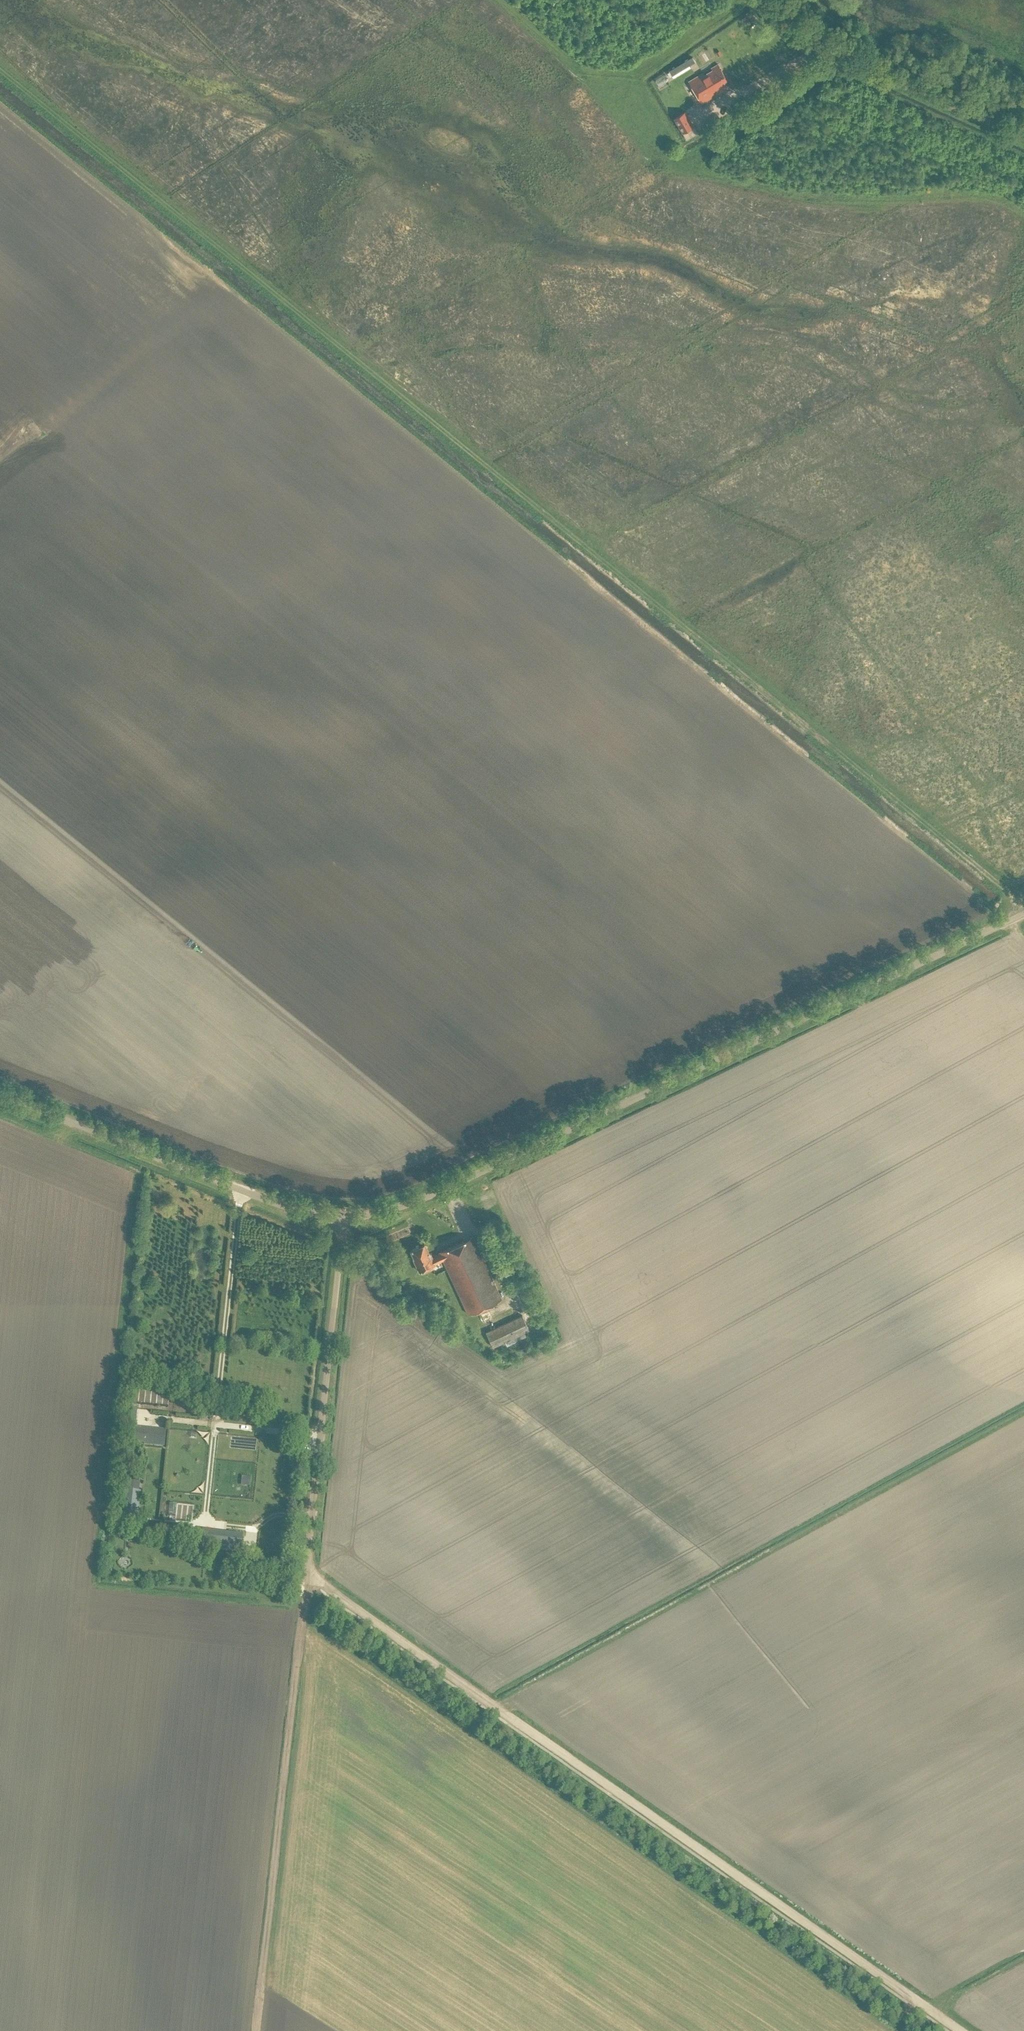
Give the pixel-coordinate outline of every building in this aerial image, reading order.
[(674,74),(698,62),(695,57),(672,68),(674,74)] [(727,78),(718,63),(712,67),(713,70),(704,75),(703,73),(689,81),(702,102),(715,95),(713,91),(718,88),(720,92),(728,87),(724,80),(727,78)] [(660,85),(671,80),(666,72),(656,77),(660,85)] [(695,125),(686,110),(674,117),(683,132),(695,125)] [(424,1243),(411,1249),(414,1257),(413,1257),(419,1270),(443,1259),(468,1313),(501,1297),(474,1237),(440,1252),(440,1254),(432,1257),(430,1253),(429,1253),(424,1243)] [(522,1314),(486,1331),(492,1346),(529,1329),(522,1314)] [(140,1398),(140,1404),(169,1407),(170,1397),(137,1393),(136,1398),(140,1398)] [(134,1445),(164,1448),(166,1431),(136,1428),(134,1445)] [(122,1518),(138,1519),(141,1492),(125,1491),(122,1518)] [(202,1532),(200,1550),(240,1555),(242,1536),(202,1532)]
